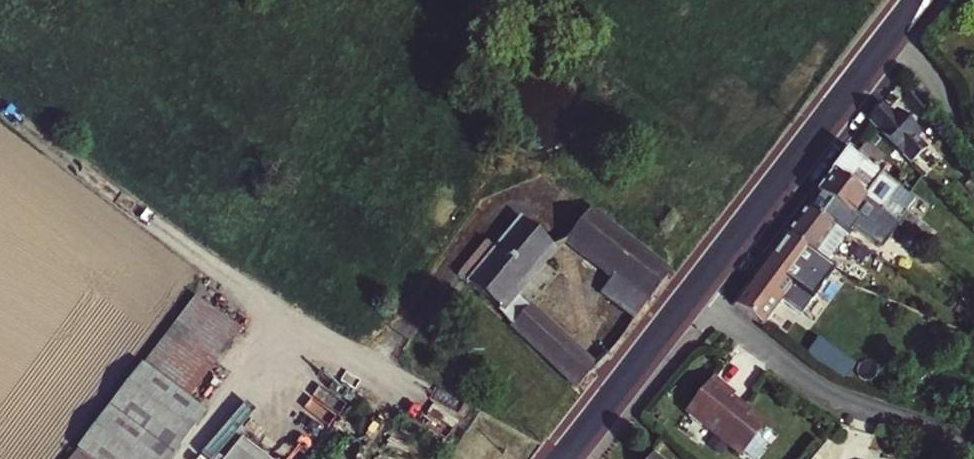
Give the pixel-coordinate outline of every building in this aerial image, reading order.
[(920,124),(931,115),(909,89),(899,99),(920,124)] [(868,122),(909,163),(924,149),(916,141),(920,136),(894,109),(889,113),(883,108),(868,122)] [(868,138),(858,156),(879,168),(890,150),(868,138)] [(880,211),(922,242),(928,233),(930,230),(905,212),(914,199),(847,150),(830,174),(880,211)] [(869,225),(880,211),(830,174),(815,193),(865,230),(862,235),(882,250),(889,240),(869,225)] [(855,263),(866,247),(807,205),(784,235),(833,272),(844,278),(855,263)] [(667,277),(587,213),(566,238),(613,276),(599,292),(632,319),(667,277)] [(493,304),(508,323),(576,387),(591,369),(577,357),(574,347),(535,311),(516,311),(506,301),(553,246),(521,218),(494,249),(484,240),(457,273),(493,304)] [(922,242),(931,248),(937,240),(928,233),(922,242)] [(764,263),(791,284),(812,300),(833,272),(784,235),(764,263)] [(761,323),(791,284),(764,263),(733,304),(761,323)] [(844,278),(856,285),(867,270),(855,263),(844,278)] [(193,297),(142,365),(187,399),(238,331),(193,297)] [(930,306),(925,315),(938,320),(945,308),(933,301),(930,306)] [(833,374),(846,380),(858,364),(820,339),(808,357),(833,374)] [(89,458),(168,458),(204,412),(187,399),(142,365),(141,364),(75,448),(89,458)] [(732,396),(734,392),(714,376),(687,410),(739,453),(764,423),(742,404),(732,396)] [(450,443),(342,385),(302,458),(441,458),(450,443)] [(744,401),(734,392),(732,396),(742,404),(744,401)] [(228,445),(216,458),(245,458),(228,445)] [(66,458),(89,458),(75,448),(66,458)]
